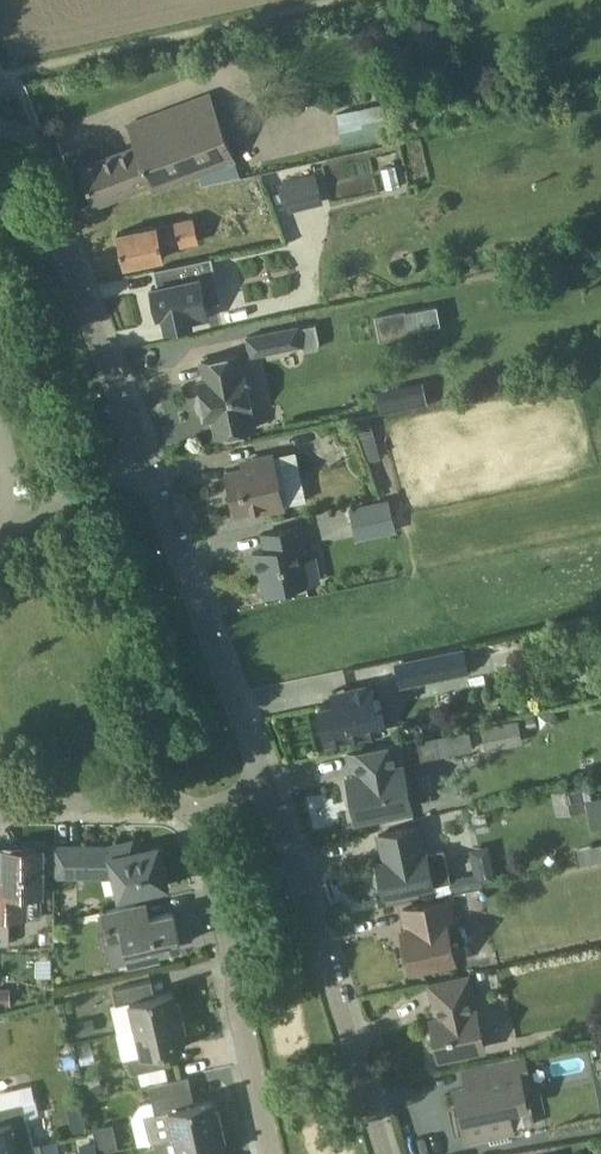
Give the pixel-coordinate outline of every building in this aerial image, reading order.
[(410,42),(424,48),(436,39),(435,25),(421,18),(409,27),(410,42)] [(137,180),(148,175),(154,190),(235,161),(210,94),(129,124),(137,145),(82,166),(96,203),(139,186),(137,180)] [(382,104),(336,114),(343,145),(389,135),(382,104)] [(287,198),(320,189),(316,174),(283,182),(287,198)] [(124,266),(165,257),(163,249),(199,241),(194,218),(158,225),(158,224),(117,233),(124,266)] [(152,287),(153,291),(149,292),(153,310),(157,310),(158,314),(164,312),(167,328),(192,323),(191,321),(209,317),(207,304),(201,278),(215,275),(211,257),(155,269),(158,285),(152,287)] [(406,309),(376,315),(381,339),(411,334),(406,310),(406,309)] [(316,322),(298,326),(302,345),(305,351),(319,348),(320,340),(316,322)] [(251,355),(302,345),(298,326),(247,337),(251,355)] [(213,417),(218,436),(254,429),(250,409),(253,408),(246,372),(242,373),(238,353),(202,361),(206,380),(199,382),(207,418),(213,417)] [(374,394),(378,410),(424,398),(420,382),(374,394)] [(355,421),(360,437),(374,434),(375,433),(371,417),(355,421)] [(295,449),(273,454),(254,458),(255,464),(228,470),(237,512),(264,506),(265,510),(306,501),(295,449)] [(389,499),(382,501),(349,508),(353,525),(393,515),(389,499)] [(305,549),(300,525),(263,533),(267,549),(253,552),(256,569),(261,568),(266,592),(307,583),(302,562),(301,562),(298,550),(305,549)] [(469,671),(464,649),(397,663),(401,685),(469,671)] [(577,664),(574,669),(576,674),(581,677),(587,676),(590,671),(588,665),(583,662),(577,664)] [(350,700),(334,703),(319,706),(327,744),(382,732),(372,684),(348,689),(350,700)] [(486,750),(524,742),(519,719),(481,727),(486,750)] [(418,757),(469,744),(464,725),(413,738),(418,757)] [(357,819),(413,808),(404,764),(404,765),(399,741),(350,751),(354,775),(348,776),(357,819)] [(580,785),(551,792),(556,816),(585,810),(580,785)] [(385,896),(452,882),(445,849),(428,853),(428,852),(425,853),(419,826),(379,834),(385,861),(378,863),(380,870),(376,874),(374,878),(375,883),(379,887),(383,889),(385,896)] [(27,917),(28,893),(43,893),(43,853),(38,853),(38,846),(24,846),(24,852),(5,852),(4,878),(0,878),(0,917),(27,917)] [(90,874),(90,863),(114,864),(121,895),(162,886),(158,867),(163,866),(158,846),(123,855),(121,846),(56,846),(55,874),(90,874)] [(411,970),(456,961),(448,923),(454,921),(449,899),(404,909),(408,930),(403,931),(411,970)] [(138,903),(104,911),(100,912),(108,947),(127,942),(132,962),(159,955),(158,950),(181,944),(174,912),(142,919),(138,903)] [(468,977),(431,985),(438,1018),(432,1019),(440,1057),(456,1053),(459,1058),(468,1056),(469,1051),(485,1047),(477,1010),(476,1010),(468,977)] [(172,991),(147,997),(143,982),(113,989),(117,1004),(130,1001),(136,1028),(183,1017),(183,1016),(182,1016),(179,1002),(176,1003),(173,989),(172,990),(172,991)] [(11,1005),(10,989),(0,989),(0,1005),(11,1005)] [(183,1017),(136,1028),(142,1055),(129,1058),(133,1073),(162,1066),(159,1051),(184,1046),(185,1047),(186,1047),(183,1033),(186,1033),(183,1018),(183,1017)] [(77,1037),(96,1033),(93,1018),(73,1022),(77,1037)] [(63,1071),(77,1068),(73,1052),(59,1056),(63,1071)] [(524,1059),(466,1071),(469,1087),(464,1088),(467,1106),(462,1107),(469,1139),(489,1135),(491,1144),(511,1140),(505,1111),(527,1106),(521,1077),(528,1076),(524,1059)] [(97,1073),(83,1079),(85,1082),(91,1095),(103,1090),(104,1089),(97,1073)] [(154,1141),(223,1126),(222,1125),(219,1111),(216,1111),(212,1098),(211,1098),(211,1100),(186,1105),(183,1091),(192,1089),(188,1075),(150,1084),(156,1113),(144,1115),(150,1142),(154,1141)] [(19,1147),(13,1120),(26,1117),(22,1102),(0,1107),(0,1152),(19,1147)] [(113,1124),(97,1128),(102,1151),(118,1147),(113,1124)] [(223,1142),(226,1141),(222,1127),(223,1127),(223,1126),(154,1141),(157,1153),(225,1153),(223,1142)]
